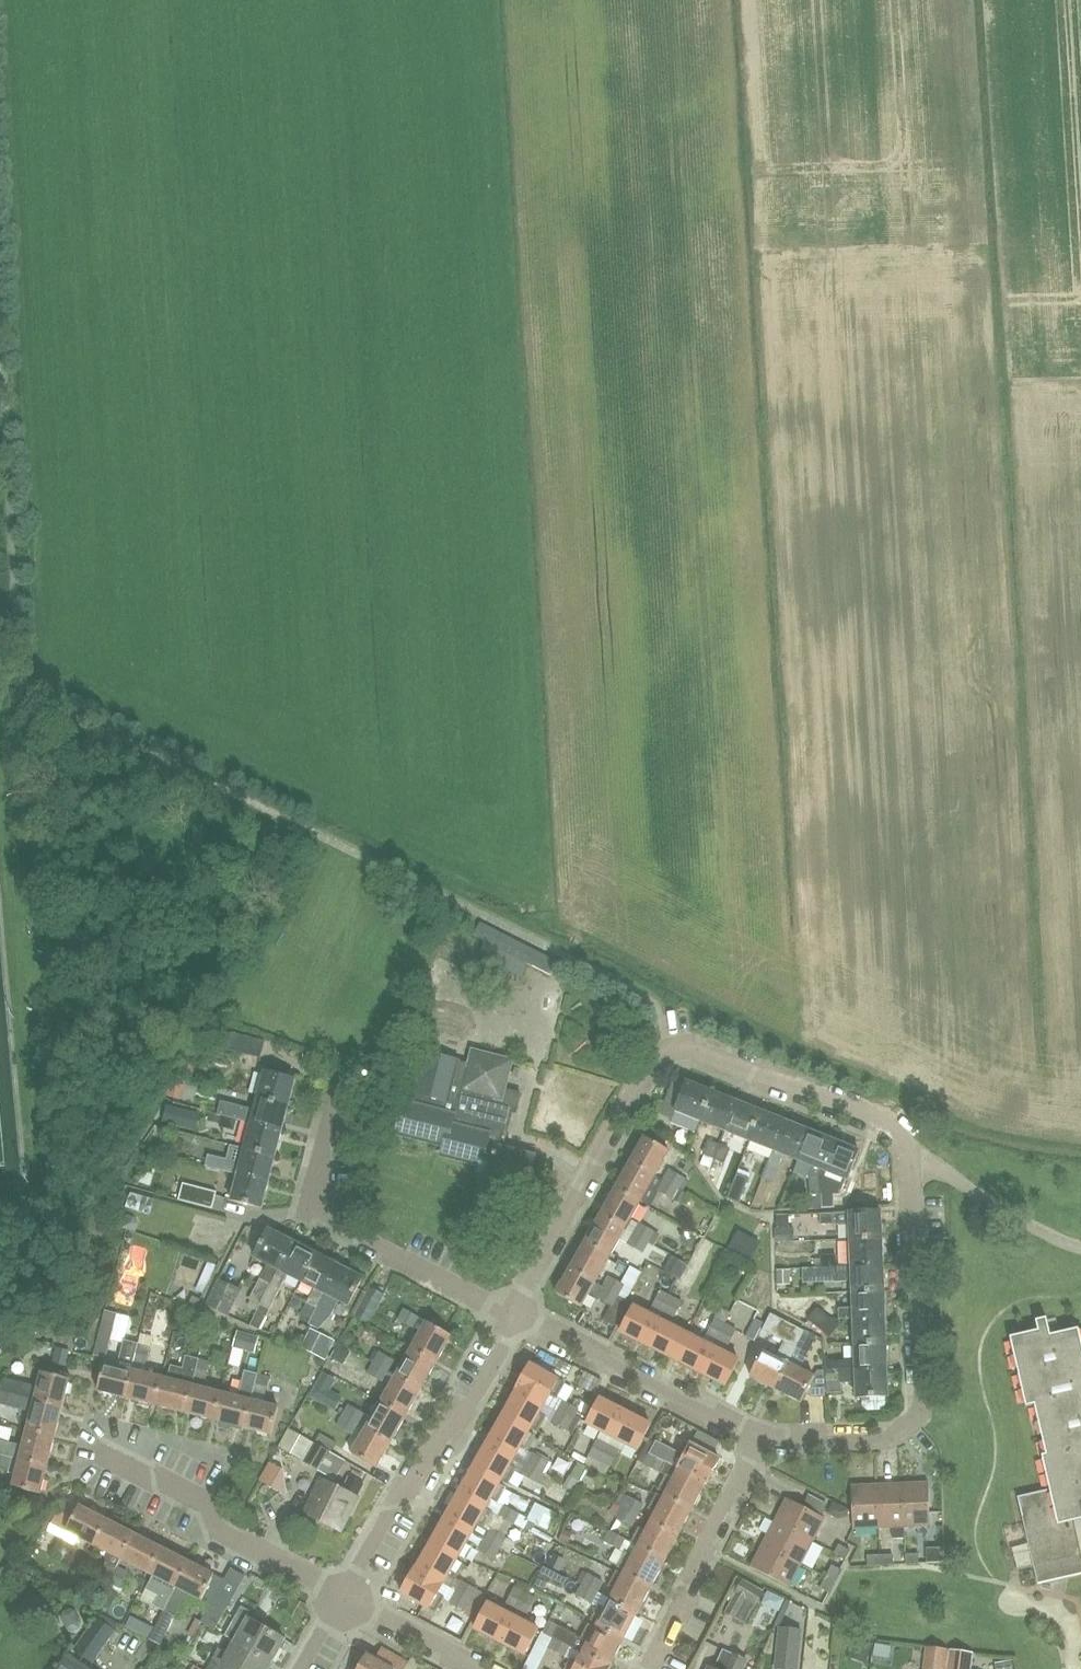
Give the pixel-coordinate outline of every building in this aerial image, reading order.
[(480,928),(463,948),(469,953),(502,978),(514,966),(522,973),(527,966),(480,928)] [(469,953),(454,971),(486,996),(502,978),(469,953)] [(454,971),(437,988),(470,1014),(486,996),(454,971)] [(421,1005),(400,1030),(424,1050),(418,1060),(441,1059),(460,1036),(454,1031),(421,1005)] [(227,1049),(260,1057),(264,1041),(231,1032),(230,1035),(226,1034),(223,1044),(228,1045),(227,1049)] [(362,1070),(371,1073),(377,1061),(368,1057),(362,1070)] [(537,1059),(527,1068),(534,1076),(544,1067),(537,1059)] [(182,1078),(194,1077),(193,1063),(181,1063),(182,1078)] [(265,1072),(258,1098),(289,1106),(295,1080),(282,1076),(284,1068),(268,1064),(266,1072),(265,1072)] [(527,1068),(518,1077),(525,1085),(534,1076),(527,1068)] [(676,1111),(700,1121),(712,1091),(687,1081),(686,1085),(674,1080),(660,1114),(672,1119),(676,1111)] [(700,1121),(724,1130),(736,1100),(712,1091),(700,1121)] [(500,1094),(490,1103),(497,1111),(507,1102),(500,1094)] [(289,1106),(258,1098),(255,1111),(222,1103),(218,1115),(223,1116),(237,1120),(236,1120),(251,1124),(252,1123),(282,1131),(289,1106)] [(724,1130),(749,1140),(761,1111),(736,1100),(724,1130)] [(490,1103),(480,1112),(487,1120),(497,1111),(490,1103)] [(163,1122),(187,1128),(191,1111),(167,1105),(163,1122)] [(761,1111),(749,1140),(774,1150),(786,1121),(761,1111)] [(404,1137),(453,1146),(451,1158),(480,1163),(486,1127),(408,1113),(404,1137)] [(209,1121),(219,1124),(221,1116),(210,1114),(209,1121)] [(234,1130),(236,1120),(237,1120),(223,1116),(220,1127),(234,1130)] [(768,1163),(763,1178),(773,1182),(784,1155),(798,1160),(810,1130),(786,1121),(774,1150),(768,1163)] [(245,1149),(275,1157),(282,1131),(252,1123),(251,1124),(245,1149)] [(509,1123),(490,1141),(521,1174),(540,1156),(509,1123)] [(834,1140),(810,1130),(798,1160),(822,1170),(834,1140)] [(630,1163),(655,1178),(670,1152),(644,1137),(630,1163)] [(710,1170),(719,1144),(709,1140),(700,1164),(709,1168),(708,1169),(710,1170)] [(859,1150),(834,1140),(822,1170),(847,1180),(859,1150)] [(730,1149),(719,1144),(710,1170),(716,1172),(722,1162),(724,1163),(730,1149)] [(238,1174),(269,1182),(275,1157),(245,1149),(238,1174)] [(212,1155),(209,1166),(224,1170),(227,1159),(212,1155)] [(640,1204),(655,1178),(630,1163),(615,1189),(640,1204)] [(662,1180),(679,1190),(680,1188),(685,1179),(669,1169),(662,1180)] [(262,1208),(269,1182),(238,1174),(232,1200),(262,1208)] [(736,1174),(726,1199),(739,1203),(749,1179),(736,1174)] [(674,1199),(679,1190),(662,1180),(657,1191),(674,1199)] [(183,1183),(179,1200),(213,1209),(217,1192),(183,1183)] [(833,1193),(822,1193),(822,1209),(834,1208),(834,1205),(847,1204),(847,1206),(860,1206),(861,1184),(848,1184),(848,1190),(847,1190),(847,1194),(834,1195),(833,1193)] [(600,1215),(626,1230),(640,1204),(615,1189),(600,1215)] [(674,1199),(681,1203),(686,1194),(679,1190),(674,1199)] [(125,1208),(150,1215),(154,1199),(129,1192),(125,1208)] [(822,1209),(822,1193),(810,1193),(811,1209),(822,1209)] [(880,1212),(819,1215),(820,1226),(833,1225),(833,1226),(850,1226),(850,1240),(882,1239),(880,1212)] [(123,1226),(136,1230),(139,1222),(135,1216),(127,1213),(123,1226)] [(776,1227),(791,1227),(790,1214),(775,1215),(776,1227)] [(611,1256),(626,1230),(600,1215),(586,1241),(611,1256)] [(638,1223),(633,1234),(649,1243),(654,1232),(638,1223)] [(252,1300),(260,1305),(294,1241),(270,1229),(254,1258),(268,1265),(250,1299),(252,1300)] [(633,1234),(627,1244),(643,1253),(649,1243),(633,1234)] [(882,1239),(850,1240),(851,1266),(883,1265),(882,1239)] [(739,1257),(746,1246),(736,1240),(730,1251),(739,1257)] [(288,1275),(302,1283),(317,1254),(294,1241),(260,1305),(257,1311),(250,1326),(261,1330),(288,1275)] [(571,1267),(596,1282),(611,1256),(586,1241),(571,1267)] [(311,1321),(319,1306),(325,1295),(324,1294),(340,1265),(317,1254),(302,1283),(314,1289),(311,1295),(300,1315),(311,1321)] [(822,1267),(836,1267),(836,1256),(821,1256),(822,1267)] [(679,1260),(671,1275),(682,1280),(690,1266),(679,1260)] [(325,1295),(319,1306),(329,1312),(333,1314),(338,1302),(347,1306),(362,1277),(340,1265),(324,1294),(325,1295)] [(884,1291),(883,1265),(851,1266),(836,1267),(822,1267),(822,1278),(836,1278),(837,1282),(852,1281),(852,1292),(884,1291)] [(596,1282),(571,1267),(556,1293),(582,1308),(596,1282)] [(778,1275),(778,1286),(788,1286),(787,1274),(778,1275)] [(604,1286),(619,1296),(625,1286),(609,1276),(604,1286)] [(207,1305),(229,1316),(241,1290),(219,1279),(207,1305)] [(619,1296),(604,1286),(597,1297),(623,1312),(629,1301),(621,1297),(619,1296)] [(355,1316),(369,1325),(385,1294),(371,1287),(355,1316)] [(672,1294),(662,1312),(673,1318),(682,1300),(681,1300),(684,1292),(675,1288),(672,1294)] [(662,1312),(672,1294),(661,1290),(652,1307),(661,1312),(662,1312)] [(853,1319),(853,1320),(885,1318),(884,1291),(852,1292),(853,1308),(839,1308),(839,1319),(853,1319)] [(252,1300),(249,1307),(257,1311),(260,1305),(252,1300)] [(621,1332),(647,1346),(660,1320),(634,1307),(621,1332)] [(818,1328),(830,1317),(818,1307),(808,1319),(818,1328)] [(411,1348),(437,1363),(452,1337),(426,1322),(403,1308),(396,1319),(421,1332),(411,1348)] [(795,1326),(772,1314),(764,1331),(786,1342),(795,1326)] [(839,1325),(830,1317),(818,1328),(830,1337),(839,1325)] [(1010,1337),(1026,1406),(1036,1404),(1047,1454),(1042,1455),(1050,1489),(1019,1496),(1035,1566),(1038,1582),(1080,1573),(1080,1337),(1079,1328),(1052,1334),(1048,1317),(1036,1320),(1039,1330),(1010,1337)] [(725,1322),(716,1318),(707,1335),(716,1340),(725,1322)] [(755,1318),(745,1336),(754,1341),(764,1323),(755,1318)] [(885,1318),(853,1320),(854,1345),(886,1344),(885,1318)] [(686,1333),(660,1320),(647,1346),(673,1359),(686,1333)] [(725,1322),(716,1340),(728,1346),(737,1329),(725,1322)] [(259,1337),(237,1330),(232,1347),(255,1353),(259,1337)] [(307,1338),(302,1348),(323,1359),(332,1342),(312,1330),(307,1338)] [(793,1355),(804,1361),(817,1336),(806,1330),(793,1355)] [(302,1348),(307,1338),(299,1333),(292,1346),(302,1348)] [(343,1339),(344,1344),(349,1346),(353,1345),(356,1340),(354,1336),(350,1333),(345,1335),(343,1339)] [(713,1347),(686,1333),(673,1359),(700,1372),(713,1347)] [(155,1406),(163,1377),(144,1373),(153,1337),(142,1334),(140,1343),(126,1398),(155,1406)] [(106,1358),(110,1343),(98,1340),(94,1355),(106,1358)] [(98,1392),(126,1398),(140,1343),(128,1341),(122,1367),(106,1363),(98,1392)] [(341,1363),(349,1350),(337,1344),(330,1356),(341,1363)] [(886,1344),(854,1345),(855,1359),(824,1360),(825,1373),(841,1372),(887,1370),(886,1344)] [(56,1347),(53,1359),(66,1363),(69,1350),(56,1347)] [(739,1360),(713,1347),(700,1372),(726,1386),(739,1360)] [(437,1363),(411,1348),(401,1367),(396,1374),(422,1389),(437,1363)] [(378,1351),(373,1361),(390,1371),(394,1363),(395,1361),(378,1351)] [(763,1351),(750,1377),(776,1390),(789,1364),(763,1351)] [(168,1379),(163,1377),(155,1406),(185,1413),(199,1359),(187,1356),(184,1368),(172,1365),(168,1379)] [(390,1371),(373,1361),(371,1363),(362,1358),(358,1365),(357,1367),(384,1383),(385,1381),(391,1385),(382,1401),(407,1415),(422,1389),(396,1374),(396,1375),(389,1371),(390,1371)] [(565,1385),(563,1384),(574,1366),(558,1358),(549,1376),(531,1365),(516,1390),(518,1391),(577,1424),(581,1417),(583,1418),(590,1406),(583,1401),(578,1408),(557,1398),(565,1385)] [(211,1362),(199,1359),(185,1413),(215,1421),(224,1385),(216,1383),(215,1391),(207,1389),(209,1380),(206,1379),(211,1362)] [(789,1364),(776,1390),(801,1402),(806,1392),(813,1398),(825,1396),(825,1393),(824,1371),(817,1371),(814,1377),(789,1364)] [(599,1388),(607,1374),(592,1367),(585,1381),(599,1388)] [(888,1397),(887,1370),(841,1372),(825,1373),(825,1393),(842,1392),(841,1383),(856,1382),(856,1398),(861,1398),(862,1405),(867,1410),(881,1410),(886,1404),(886,1397),(888,1397)] [(244,1428),(258,1374),(247,1371),(239,1397),(225,1393),(227,1386),(224,1385),(215,1421),(217,1421),(218,1427),(229,1430),(232,1425),(244,1428)] [(337,1380),(323,1372),(317,1383),(330,1391),(337,1380)] [(1,1392),(63,1406),(70,1380),(42,1373),(38,1387),(4,1378),(1,1391),(1,1392)] [(258,1374),(244,1428),(272,1435),(279,1407),(263,1403),(269,1377),(258,1374)] [(1,1391),(0,1390),(0,1404),(32,1411),(27,1430),(55,1437),(63,1406),(1,1392),(1,1391)] [(536,1435),(546,1418),(572,1433),(577,1424),(518,1391),(503,1416),(536,1435)] [(612,1437),(625,1411),(600,1398),(587,1423),(602,1431),(587,1459),(574,1452),(572,1457),(596,1468),(608,1444),(612,1437)] [(407,1415),(382,1401),(372,1419),(340,1400),(334,1411),(341,1415),(360,1425),(365,1430),(367,1427),(392,1441),(407,1415)] [(650,1424),(625,1411),(612,1437),(626,1445),(637,1450),(650,1424)] [(360,1425),(341,1415),(336,1426),(354,1435),(360,1425)] [(550,1461),(528,1450),(536,1435),(503,1416),(489,1441),(543,1472),(550,1461)] [(367,1427),(365,1430),(352,1453),(377,1468),(392,1441),(367,1427)] [(288,1429),(279,1446),(292,1454),(302,1437),(288,1429)] [(27,1430),(23,1446),(0,1440),(0,1455),(47,1467),(55,1437),(27,1430)] [(573,1451),(581,1439),(567,1430),(559,1443),(573,1451)] [(329,1451),(331,1452),(336,1443),(320,1434),(315,1443),(329,1451)] [(679,1470),(680,1468),(667,1462),(650,1454),(655,1443),(649,1440),(639,1460),(666,1476),(660,1489),(667,1493),(665,1496),(691,1510),(705,1484),(679,1470)] [(553,1480),(554,1478),(543,1472),(489,1441),(475,1467),(501,1482),(501,1480),(508,1484),(516,1471),(548,1489),(554,1480),(553,1480)] [(303,1461),(318,1470),(329,1451),(315,1443),(313,1442),(303,1461)] [(679,1470),(705,1484),(719,1460),(685,1442),(677,1457),(684,1460),(680,1468),(679,1470)] [(608,1444),(596,1468),(607,1474),(620,1450),(608,1444)] [(47,1467),(0,1455),(0,1466),(9,1468),(8,1473),(16,1475),(12,1487),(40,1494),(47,1467)] [(501,1482),(475,1467),(460,1492),(493,1511),(492,1513),(514,1525),(515,1524),(523,1529),(524,1528),(530,1531),(534,1523),(538,1525),(547,1508),(535,1502),(527,1517),(521,1514),(520,1515),(498,1503),(506,1489),(499,1485),(501,1482)] [(319,1481),(304,1514),(341,1531),(362,1485),(348,1478),(342,1491),(319,1481)] [(929,1483),(903,1484),(905,1527),(931,1526),(929,1483)] [(904,1527),(905,1527),(903,1484),(878,1485),(880,1528),(892,1527),(893,1538),(905,1537),(904,1527)] [(880,1528),(878,1485),(852,1486),(854,1529),(880,1528)] [(485,1525),(492,1513),(493,1511),(460,1492),(446,1518),(472,1533),(483,1539),(500,1549),(510,1553),(517,1541),(507,1537),(485,1525)] [(787,1499),(775,1522),(813,1541),(825,1519),(821,1517),(828,1503),(809,1494),(802,1507),(787,1499)] [(626,1496),(620,1506),(638,1516),(644,1504),(626,1496)] [(678,1536),(691,1510),(665,1496),(664,1499),(656,1496),(648,1511),(656,1515),(652,1522),(678,1536)] [(93,1545),(106,1519),(80,1505),(74,1517),(58,1509),(51,1523),(77,1537),(93,1545)] [(638,1516),(620,1506),(620,1507),(616,1505),(612,1516),(633,1526),(638,1516)] [(125,1522),(113,1516),(111,1522),(106,1519),(93,1545),(110,1554),(102,1571),(98,1578),(98,1579),(108,1584),(109,1584),(118,1566),(121,1560),(120,1559),(133,1533),(122,1528),(125,1522)] [(431,1543),(457,1558),(459,1556),(465,1560),(474,1544),(467,1540),(472,1533),(446,1518),(431,1543)] [(678,1536),(652,1522),(646,1534),(638,1530),(632,1542),(639,1546),(665,1560),(678,1536)] [(763,1544),(801,1564),(813,1541),(775,1522),(763,1544)] [(559,1539),(568,1543),(571,1535),(563,1531),(559,1539)] [(604,1541),(621,1550),(626,1539),(609,1531),(604,1541)] [(133,1566),(147,1573),(160,1547),(133,1533),(120,1559),(121,1560),(133,1566)] [(73,1543),(62,1537),(55,1553),(65,1558),(73,1543)] [(500,1549),(483,1539),(482,1543),(478,1550),(495,1558),(500,1549)] [(457,1558),(431,1543),(417,1569),(442,1583),(447,1574),(455,1578),(463,1564),(456,1560),(457,1558)] [(801,1564),(763,1544),(751,1567),(789,1587),(798,1591),(804,1580),(795,1575),(801,1564)] [(835,1553),(847,1558),(851,1551),(839,1544),(835,1553)] [(627,1571),(625,1573),(651,1587),(665,1560),(639,1546),(634,1556),(627,1552),(619,1567),(627,1571)] [(160,1547),(147,1573),(153,1576),(145,1590),(158,1597),(153,1606),(162,1611),(187,1561),(160,1547)] [(503,1568),(537,1576),(541,1561),(506,1553),(503,1568)] [(547,1564),(559,1570),(565,1559),(553,1553),(547,1564)] [(906,1554),(906,1565),(919,1564),(919,1554),(906,1554)] [(868,1566),(882,1565),(881,1555),(868,1556),(868,1566)] [(881,1555),(882,1565),(894,1565),(893,1555),(881,1555)] [(187,1561),(162,1611),(163,1612),(174,1617),(186,1594),(201,1601),(214,1575),(187,1561)] [(826,1578),(834,1583),(841,1570),(833,1565),(826,1578)] [(109,1584),(108,1584),(95,1610),(106,1616),(120,1590),(129,1572),(118,1566),(109,1584)] [(442,1583),(417,1569),(416,1568),(402,1592),(436,1612),(444,1598),(466,1611),(465,1613),(474,1618),(481,1605),(454,1590),(442,1583)] [(617,1589),(612,1599),(612,1600),(638,1613),(651,1587),(625,1573),(624,1575),(617,1571),(610,1585),(617,1589)] [(476,1628),(501,1641),(514,1615),(516,1610),(526,1592),(527,1592),(530,1585),(498,1573),(496,1577),(515,1587),(504,1610),(489,1602),(476,1628)] [(534,1585),(543,1590),(549,1577),(540,1573),(534,1585)] [(587,1573),(582,1583),(599,1593),(603,1582),(587,1573)] [(829,1593),(834,1583),(826,1578),(820,1588),(829,1593)] [(725,1612),(745,1623),(764,1591),(744,1579),(725,1612)] [(459,1580),(454,1590),(481,1605),(487,1595),(476,1589),(476,1588),(470,1585),(459,1580)] [(583,1618),(624,1640),(638,1613),(612,1600),(612,1599),(599,1593),(582,1583),(576,1594),(599,1607),(592,1619),(585,1616),(583,1618)] [(526,1592),(516,1610),(526,1615),(536,1597),(527,1592),(526,1592)] [(213,1599),(207,1610),(201,1621),(215,1629),(228,1607),(213,1599)] [(237,1641),(272,1660),(284,1638),(251,1619),(254,1614),(242,1607),(225,1636),(236,1642),(237,1641)] [(79,1629),(81,1623),(76,1611),(71,1608),(64,1611),(62,1618),(67,1629),(73,1631),(79,1629)] [(155,1628),(149,1638),(161,1644),(174,1617),(163,1612),(155,1628)] [(540,1628),(514,1615),(501,1641),(527,1653),(540,1628)] [(75,1650),(94,1664),(116,1631),(96,1618),(75,1650)] [(610,1665),(624,1640),(583,1618),(582,1622),(589,1625),(582,1638),(558,1626),(553,1637),(571,1646),(584,1653),(585,1652),(610,1665)] [(139,1633),(149,1638),(155,1628),(144,1623),(139,1633)] [(802,1629),(779,1627),(775,1668),(798,1668),(802,1629)] [(571,1646),(553,1637),(543,1632),(537,1643),(571,1660),(566,1668),(611,1668),(612,1666),(610,1665),(585,1652),(584,1653),(571,1646)] [(868,1658),(873,1645),(857,1638),(852,1651),(868,1658)] [(272,1660),(237,1641),(236,1642),(229,1655),(218,1649),(214,1657),(207,1668),(267,1668),(272,1660)] [(949,1650),(926,1646),(923,1668),(947,1668),(949,1650)] [(410,1664),(384,1648),(377,1659),(369,1654),(360,1668),(407,1668),(410,1664)] [(747,1660),(723,1649),(715,1668),(743,1668),(747,1660)] [(947,1668),(971,1668),(973,1653),(949,1650),(947,1668)] [(68,1654),(58,1668),(90,1668),(68,1654)] [(1010,1660),(995,1663),(996,1668),(1012,1668),(1010,1660)]
